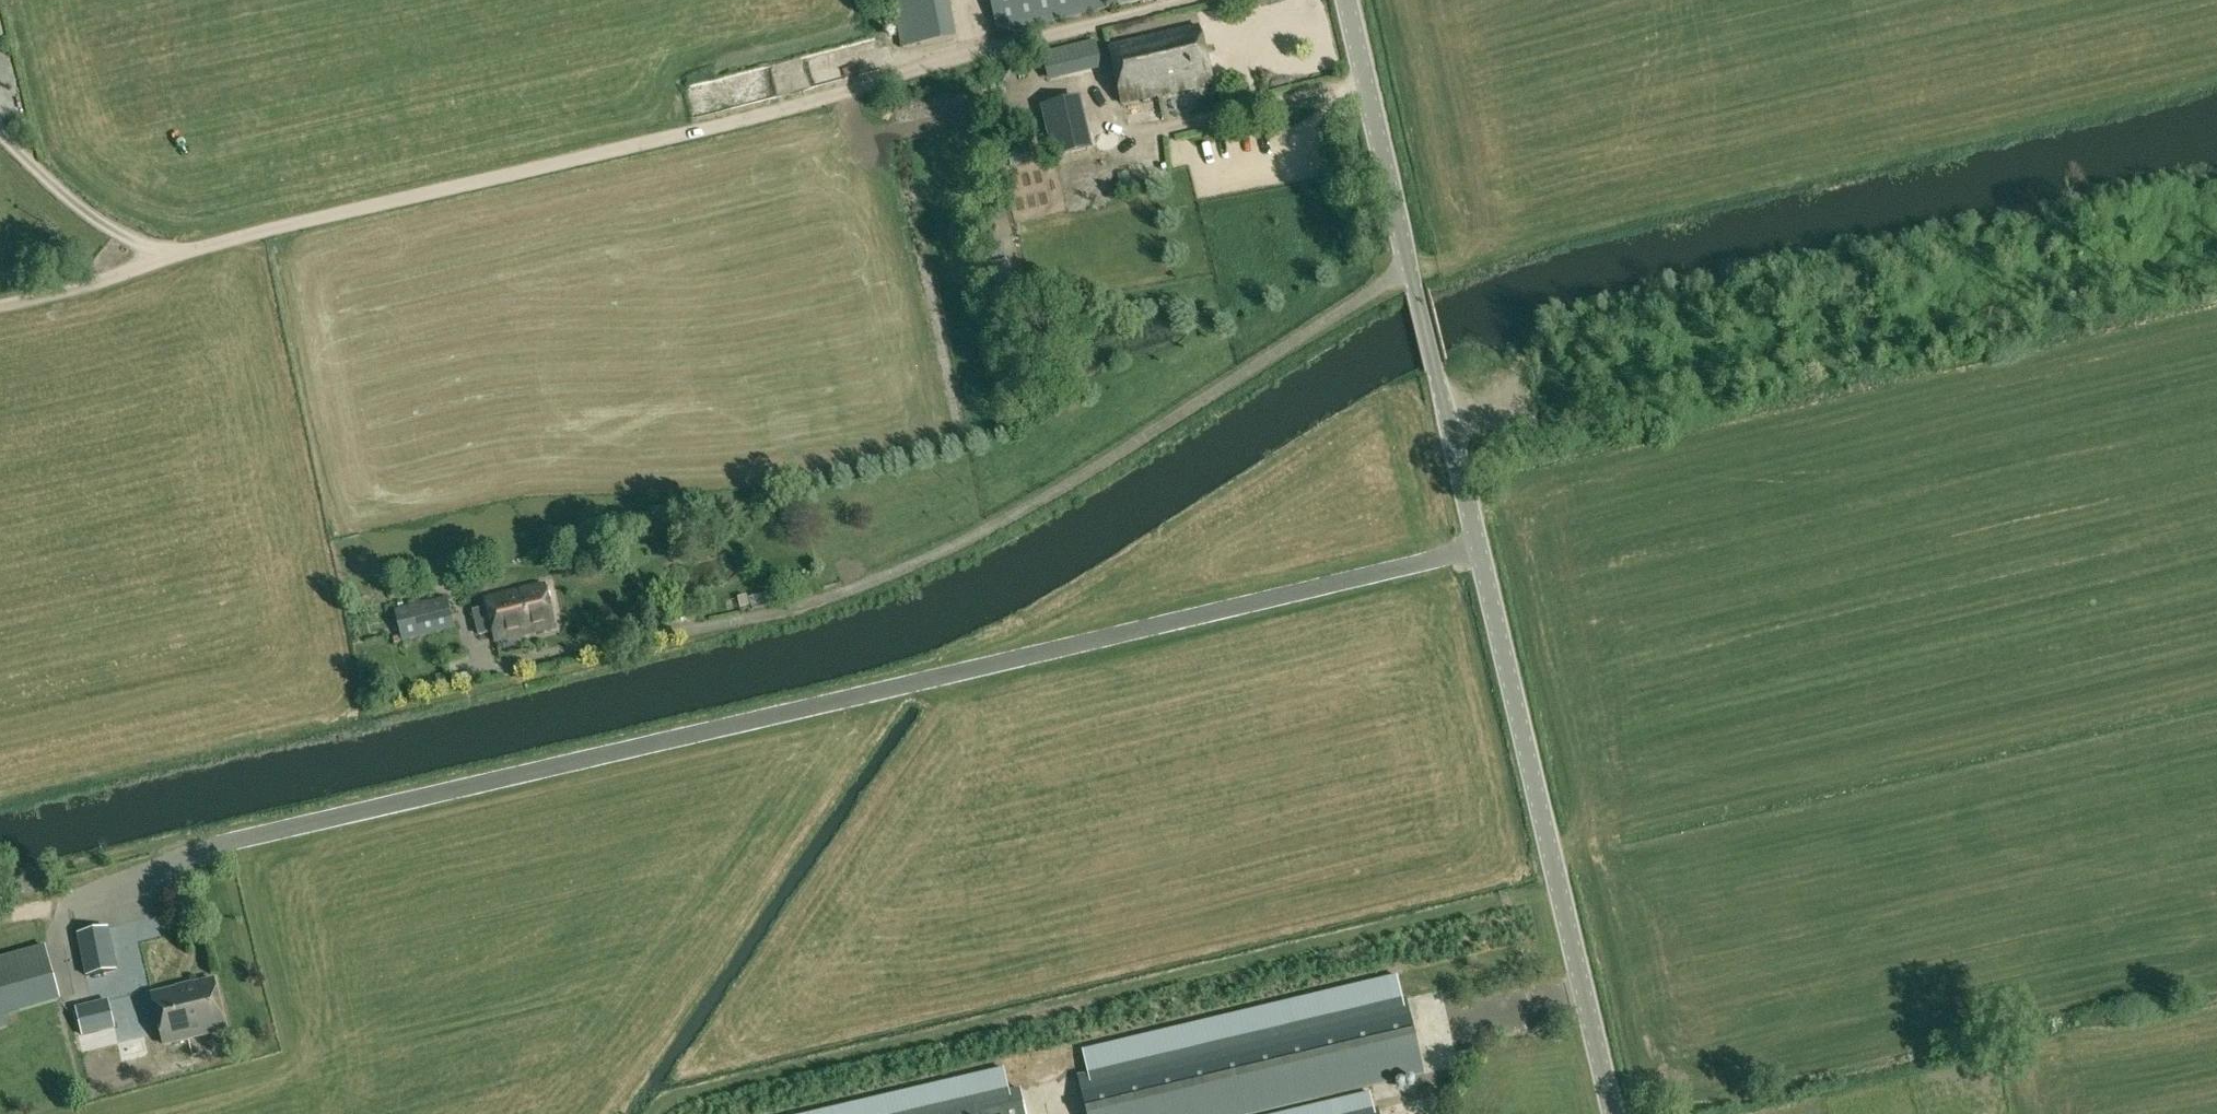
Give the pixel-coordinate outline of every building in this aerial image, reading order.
[(902,48),(956,38),(949,0),(893,0),(902,48)] [(1095,11),(1092,0),(990,0),(998,35),(1095,11)] [(1095,11),(1140,0),(1092,0),(1095,11)] [(1200,27),(1108,47),(1121,105),(1213,85),(1200,27)] [(1043,54),(1048,77),(1064,73),(1059,50),(1043,54)] [(1077,99),(1043,107),(1054,158),(1088,151),(1077,99)] [(546,586),(486,599),(496,641),(555,628),(546,586)] [(454,629),(447,598),(395,610),(403,642),(454,629)] [(439,686),(447,684),(444,673),(436,675),(439,686)] [(88,976),(116,970),(108,930),(81,935),(88,976)] [(219,945),(212,947),(215,958),(222,957),(219,945)] [(8,1028),(5,1016),(62,1001),(46,946),(0,959),(0,1030),(8,1028)] [(1076,1081),(1084,1113),(1260,1113),(1423,1073),(1404,999),(1403,999),(1398,980),(1397,976),(1083,1050),(1084,1054),(1090,1077),(1076,1081)] [(225,1030),(213,981),(153,996),(165,1045),(225,1030)] [(114,1027),(108,1003),(77,1011),(83,1035),(114,1027)] [(812,1113),(1026,1113),(1020,1088),(1010,1090),(1006,1073),(1005,1069),(812,1113)] [(1377,1110),(1374,1110),(1369,1093),(1280,1113),(1378,1113),(1377,1110)]
